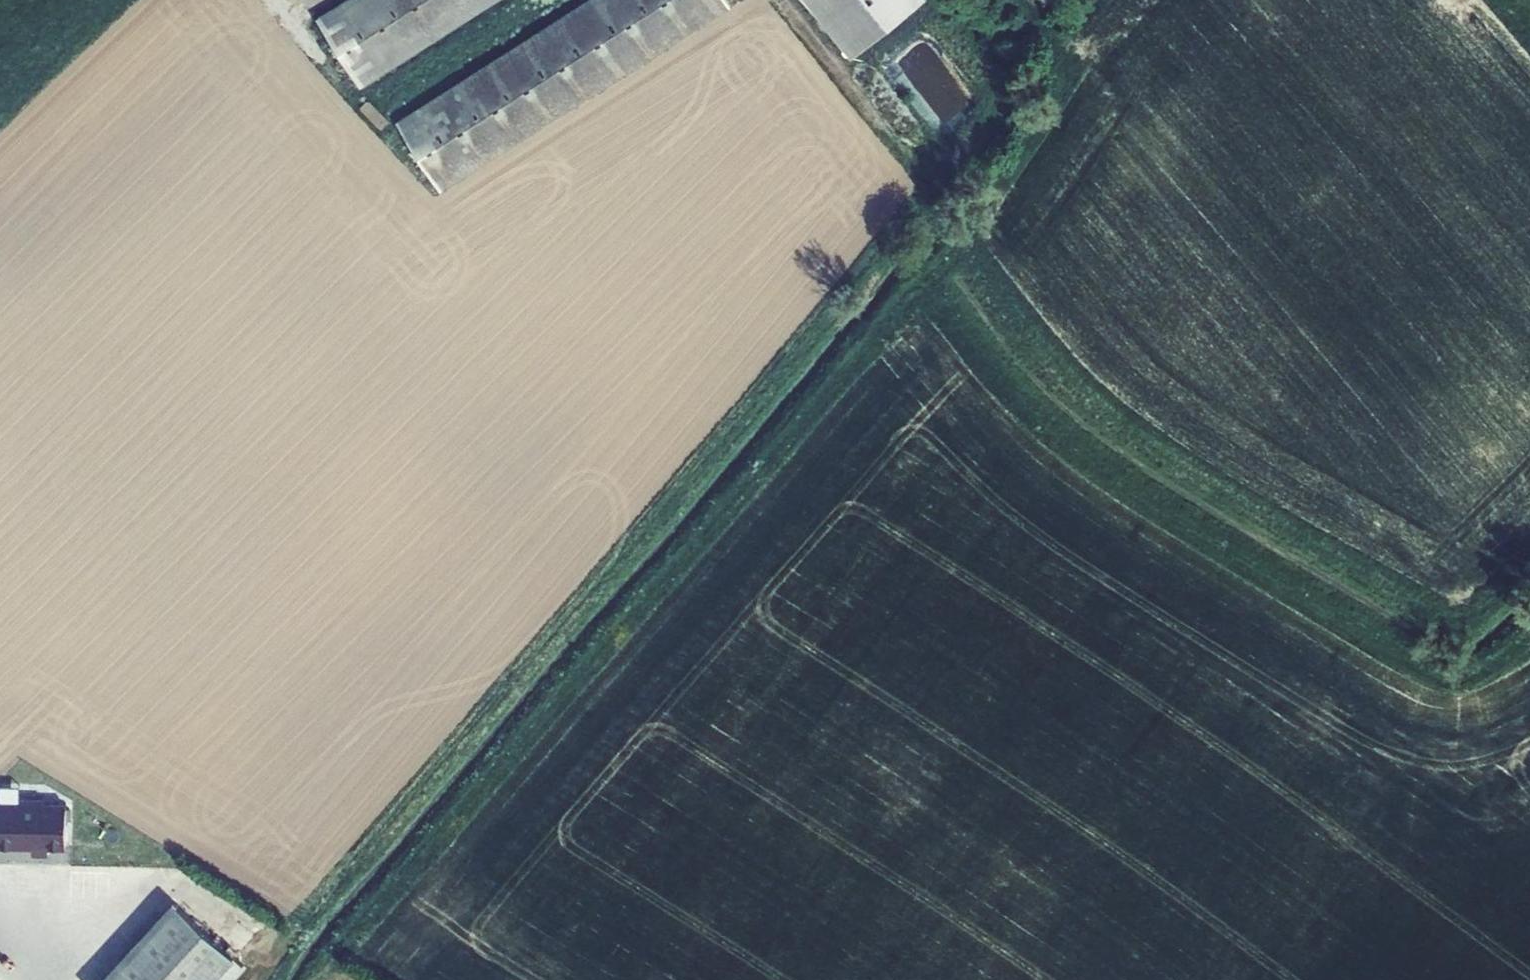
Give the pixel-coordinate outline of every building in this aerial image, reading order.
[(321,19),(362,84),(494,0),(351,0),(321,19)] [(399,121),(442,189),(731,6),(727,0),(589,0),(399,121)] [(850,60),(927,0),(803,0),(850,60)] [(32,846),(32,854),(48,854),(48,847),(66,847),(67,805),(45,805),(45,800),(21,800),(21,804),(0,804),(0,846),(32,846)] [(116,979),(194,979),(226,940),(178,901),(116,979)]
